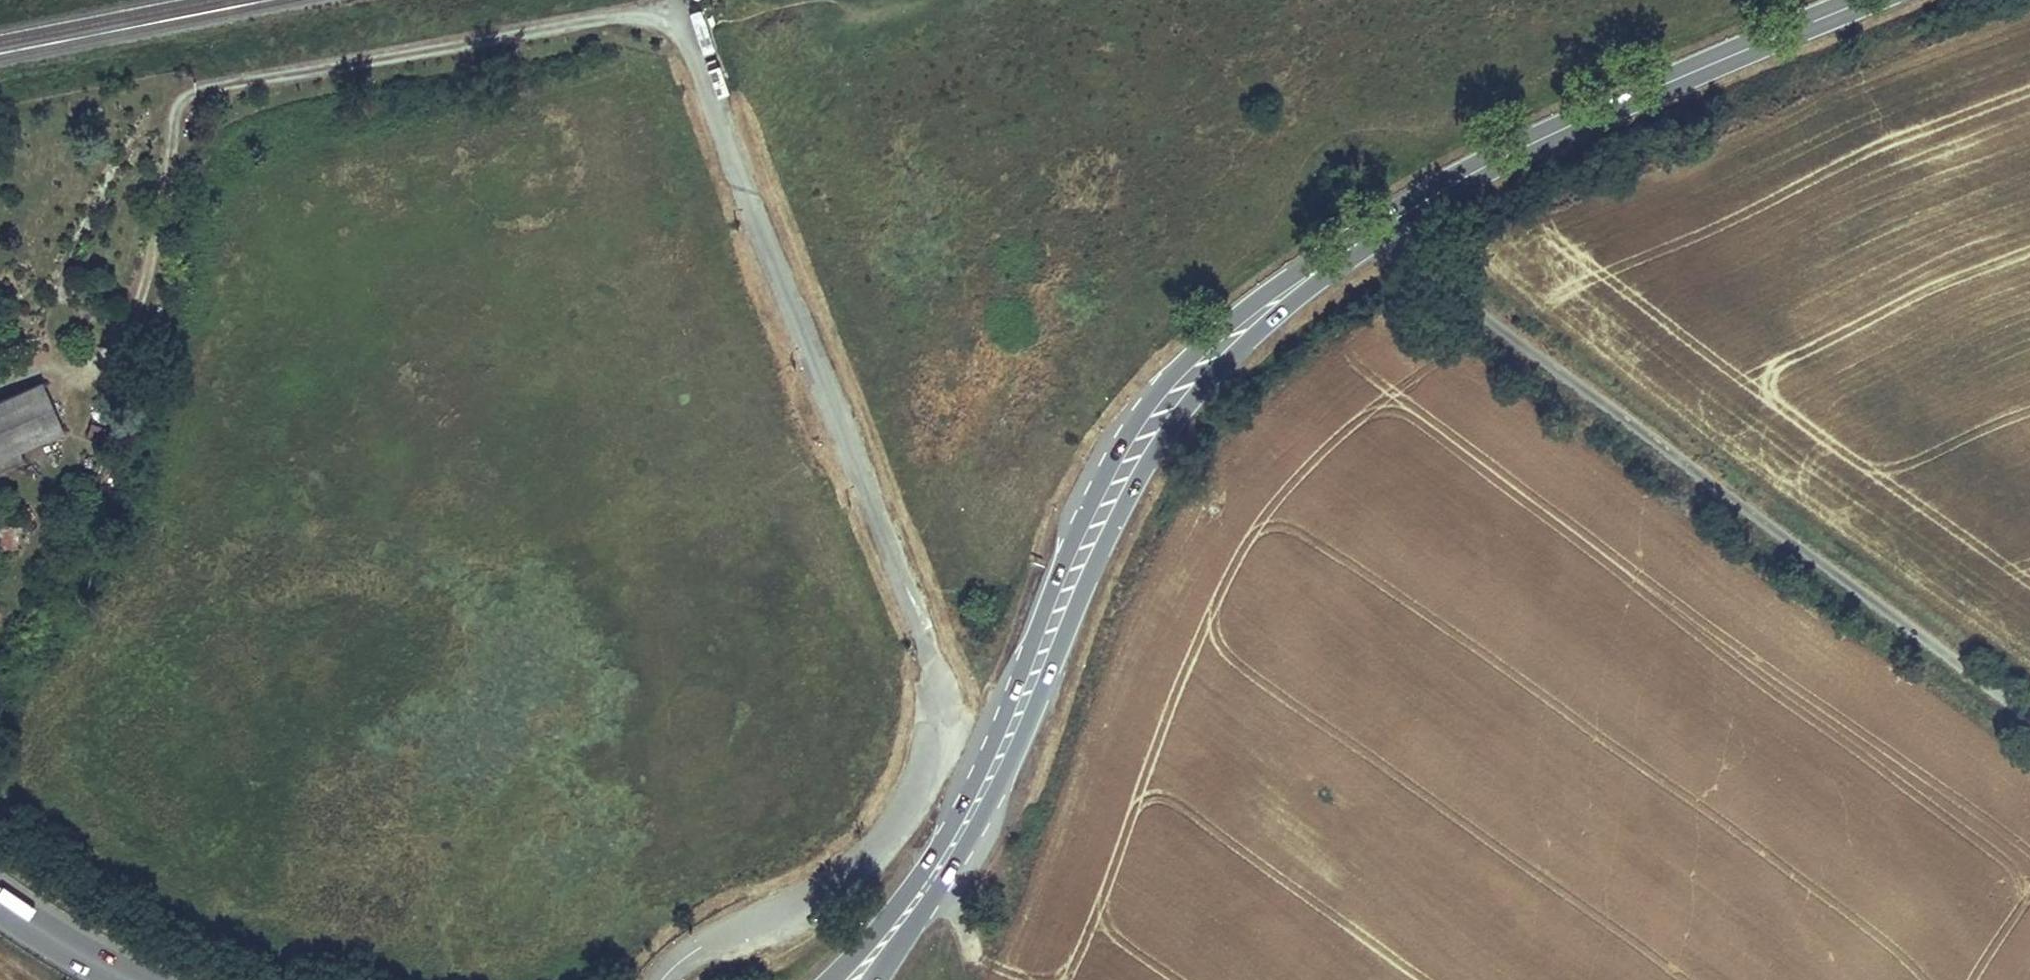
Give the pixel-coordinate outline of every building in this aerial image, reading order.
[(60,427),(41,383),(0,400),(0,454),(60,427)]
